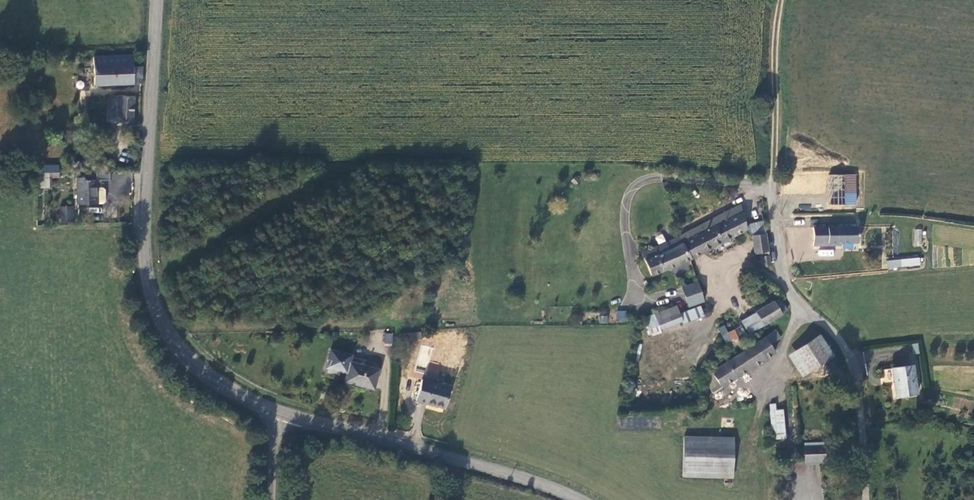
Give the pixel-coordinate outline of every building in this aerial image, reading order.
[(94,87),(141,85),(143,69),(133,70),(133,60),(108,60),(93,60),(94,87)] [(108,107),(108,125),(131,127),(134,100),(119,99),(119,107),(108,107)] [(828,205),(856,205),(857,175),(829,174),(828,205)] [(113,185),(113,177),(81,178),(81,209),(102,208),(101,194),(102,185),(113,185)] [(107,194),(101,194),(102,208),(107,208),(109,205),(110,195),(107,194)] [(745,224),(740,204),(678,236),(692,260),(747,231),(745,224)] [(58,221),(73,222),(74,206),(59,206),(58,221)] [(763,220),(745,224),(747,231),(751,235),(766,233),(763,220)] [(859,243),(859,226),(828,225),(828,227),(814,227),(814,246),(841,246),(841,243),(859,243)] [(922,246),(922,229),(913,229),(913,246),(922,246)] [(762,268),(772,267),(766,233),(751,235),(755,255),(761,254),(762,268)] [(641,252),(651,277),(692,260),(678,236),(641,252)] [(920,258),(886,260),(887,268),(920,265),(920,258)] [(705,302),(697,282),(684,287),(688,296),(684,298),(688,308),(705,302)] [(756,312),(765,326),(782,315),(774,301),(755,312),(756,312)] [(788,311),(783,301),(774,301),(782,315),(788,311)] [(680,313),(677,305),(644,317),(652,336),(661,333),(660,330),(683,322),(680,313)] [(704,316),(700,306),(680,313),(683,322),(683,324),(704,316)] [(626,325),(627,313),(617,312),(616,324),(626,325)] [(756,312),(741,321),(743,324),(748,335),(765,326),(756,312)] [(607,316),(599,316),(599,325),(607,325),(607,316)] [(728,333),(724,326),(718,328),(726,343),(732,340),(735,347),(741,344),(734,330),(728,333)] [(776,329),(702,377),(712,392),(722,386),(723,388),(776,353),(771,346),(782,338),(776,329)] [(392,333),(383,333),(383,344),(392,344),(392,333)] [(802,377),(835,356),(820,334),(788,355),(802,377)] [(373,391),(379,372),(364,367),(366,362),(352,358),(353,356),(332,349),(326,366),(347,373),(344,382),(373,391)] [(891,368),(896,399),(919,395),(914,365),(891,368)] [(416,401),(444,410),(449,392),(422,382),(416,401)] [(799,446),(796,409),(783,410),(776,410),(776,404),(769,404),(772,440),(775,440),(776,448),(799,446)] [(691,415),(694,421),(707,415),(707,410),(705,406),(691,412),(691,415)] [(734,437),(684,436),(682,477),(733,479),(734,437)] [(825,445),(803,446),(804,464),(826,463),(825,445)]
